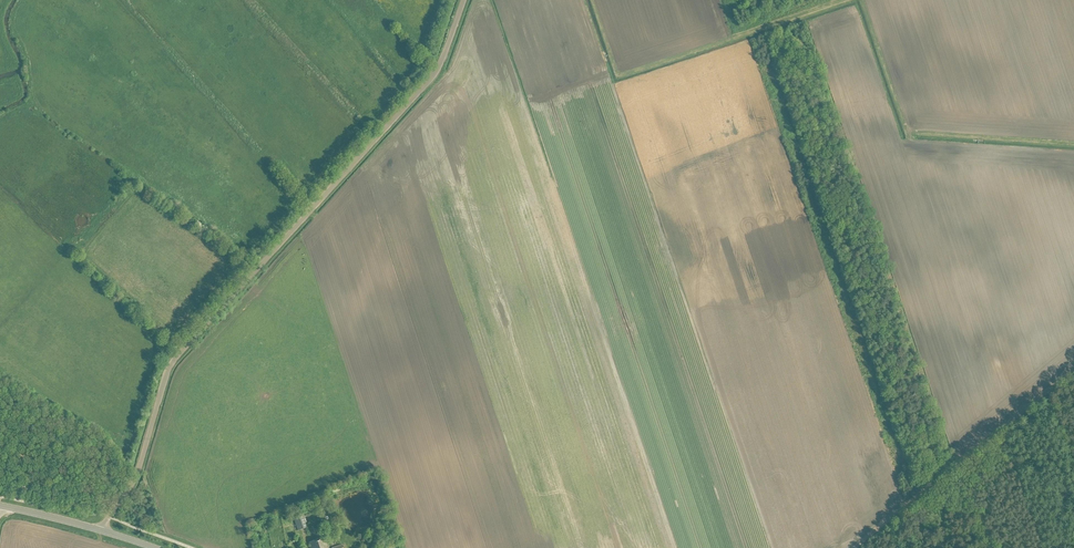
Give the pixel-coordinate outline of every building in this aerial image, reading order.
[(294,531),(298,530),(298,531),(309,527),(307,522),(311,521),(308,512),(304,514),(294,517),(296,523),(292,525),(294,531)] [(326,544),(324,537),(309,543),(311,547),(328,547),(326,544)]
